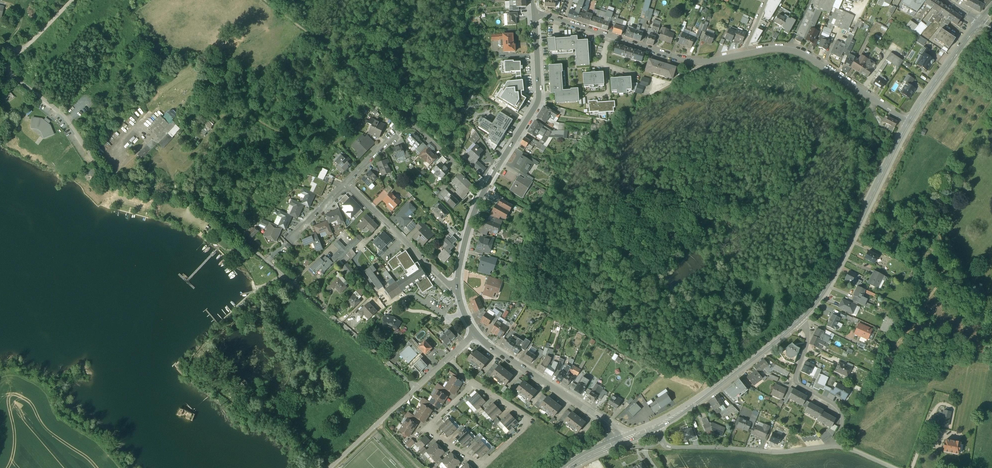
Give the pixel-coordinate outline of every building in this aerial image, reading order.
[(640,19),(644,20),(647,11),(647,8),(650,0),(645,0),(644,3),(640,19)] [(765,22),(766,21),(769,22),(782,0),(770,0),(761,21),(765,22)] [(811,3),(810,7),(817,9),(821,0),(812,0),(811,3)] [(817,9),(821,11),(829,14),(832,8),(836,0),(821,0),(817,9)] [(832,8),(835,9),(835,8),(838,9),(842,0),(836,0),(832,8)] [(926,1),(925,0),(905,0),(903,4),(917,12),(923,5),(926,1)] [(923,5),(925,6),(926,5),(931,8),(937,1),(936,0),(926,0),(926,1),(923,5)] [(966,5),(972,9),(976,1),(975,0),(969,0),(967,2),(966,5)] [(579,4),(576,13),(579,14),(580,14),(581,10),(582,10),(584,3),(585,3),(584,2),(580,1),(579,4)] [(945,6),(937,1),(931,8),(937,12),(939,13),(945,6)] [(982,4),(976,1),(972,9),(979,12),(981,11),(983,7),(984,5),(982,4)] [(913,17),(917,12),(903,4),(900,10),(913,17)] [(952,10),(945,6),(939,13),(942,15),(947,18),(951,11),(952,10)] [(838,9),(835,8),(835,9),(829,24),(834,26),(842,30),(849,14),(838,9)] [(812,19),(804,38),(806,39),(811,29),(813,25),(814,26),(821,11),(817,9),(815,14),(812,19)] [(573,12),(570,11),(568,18),(577,21),(579,14),(576,13),(573,12)] [(653,13),(647,11),(644,20),(645,20),(644,24),(645,25),(646,25),(647,21),(650,22),(653,13)] [(808,11),(805,16),(812,19),(815,14),(808,11)] [(962,18),(951,11),(947,18),(943,22),(948,25),(950,21),(959,27),(962,23),(959,21),(962,18)] [(517,13),(507,14),(508,25),(516,25),(515,18),(517,18),(517,13)] [(593,15),(587,13),(586,16),(583,23),(590,25),(592,18),(593,15)] [(581,15),(580,14),(579,14),(577,21),(583,23),(586,16),(581,15)] [(751,25),(754,18),(743,14),(740,22),(746,25),(747,24),(751,25)] [(849,14),(842,30),(847,32),(854,16),(849,14)] [(779,15),(778,17),(776,17),(775,19),(776,20),(775,23),(783,27),(787,20),(781,17),(779,15)] [(812,19),(805,16),(797,35),(798,36),(801,37),(803,38),(804,38),(812,19)] [(594,18),(592,18),(590,25),(596,27),(598,20),(594,18)] [(624,21),(618,19),(615,25),(621,27),(624,21)] [(791,20),(788,19),(787,20),(783,27),(782,28),(785,30),(784,32),(788,34),(790,30),(791,30),(793,26),(792,26),(795,21),(791,19),(791,20)] [(602,21),(598,20),(596,27),(602,29),(604,21),(602,21)] [(914,23),(911,20),(906,26),(909,29),(914,23)] [(606,22),(604,21),(602,29),(608,31),(610,23),(606,22)] [(928,27),(921,21),(917,26),(913,31),(920,36),(928,27)] [(660,25),(654,23),(651,29),(651,30),(654,30),(654,31),(658,32),(660,25)] [(621,27),(615,25),(612,32),(621,35),(624,28),(621,27)] [(660,35),(659,39),(671,44),(675,35),(667,32),(668,29),(663,27),(660,35)] [(632,29),(628,28),(626,37),(634,39),(636,31),(632,29)] [(746,33),(737,29),(736,32),(733,39),(735,40),(735,41),(738,42),(738,41),(742,43),(746,33)] [(811,29),(806,39),(806,40),(813,43),(815,39),(818,32),(811,29)] [(956,39),(941,29),(939,33),(938,33),(937,35),(937,36),(934,39),(945,46),(949,49),(956,39)] [(732,31),(729,30),(725,39),(732,42),(733,39),(736,32),(732,31)] [(763,32),(757,30),(750,44),(756,43),(763,32)] [(636,31),(634,39),(640,42),(643,33),(636,31)] [(715,35),(706,32),(702,41),(703,41),(703,40),(708,41),(707,43),(711,44),(715,35)] [(689,36),(682,33),(679,43),(685,45),(689,36)] [(513,34),(500,35),(500,40),(501,40),(502,46),(504,46),(504,52),(515,52),(515,45),(514,46),(513,34)] [(651,34),(651,35),(649,35),(647,44),(653,46),(656,37),(652,36),(653,34),(651,34)] [(689,36),(685,45),(691,48),(692,47),(695,39),(689,36)] [(927,41),(920,36),(916,42),(923,46),(927,41)] [(571,38),(548,39),(549,52),(552,52),(553,55),(573,53),(573,50),(577,50),(577,53),(576,53),(576,66),(589,65),(589,61),(591,61),(591,42),(587,42),(587,41),(577,42),(577,37),(571,37),(571,38)] [(829,42),(822,40),(819,47),(826,50),(829,42)] [(838,46),(835,44),(830,53),(840,58),(843,52),(845,53),(848,48),(849,46),(846,44),(845,46),(840,43),(838,46)] [(639,51),(636,50),(636,51),(625,47),(622,46),(622,47),(616,45),(613,54),(642,62),(644,53),(639,52),(639,51)] [(926,55),(921,51),(919,54),(923,57),(917,65),(922,68),(927,70),(931,64),(932,64),(934,61),(933,61),(934,60),(926,55)] [(891,53),(886,60),(889,62),(890,62),(895,56),(891,53)] [(861,55),(858,59),(853,69),(859,73),(868,60),(861,55)] [(855,60),(848,56),(844,64),(851,67),(855,60)] [(903,61),(895,56),(890,62),(898,68),(903,61)] [(653,72),(653,73),(665,77),(665,76),(673,79),(674,74),(673,73),(675,67),(671,66),(671,67),(654,61),(650,59),(648,65),(647,65),(646,70),(653,72)] [(868,60),(859,73),(867,78),(876,65),(868,60)] [(886,60),(878,72),(880,74),(889,62),(886,60)] [(514,61),(501,61),(502,73),(511,73),(511,72),(516,72),(521,72),(521,62),(514,62),(514,61)] [(562,63),(549,64),(551,94),(556,93),(556,103),(579,102),(578,89),(571,90),(571,92),(564,92),(563,87),(566,87),(566,82),(564,82),(564,76),(565,75),(565,71),(562,71),(562,63)] [(591,74),(583,74),(584,88),(590,87),(590,89),(599,88),(599,87),(604,86),(603,73),(596,73),(595,72),(591,72),(591,74)] [(914,80),(908,75),(904,81),(907,83),(910,85),(914,80)] [(619,78),(611,79),(612,93),(617,92),(617,94),(626,93),(626,92),(632,91),(631,84),(631,78),(623,78),(623,77),(619,77),(619,78)] [(649,80),(643,77),(641,84),(644,85),(647,86),(649,80)] [(878,78),(878,77),(877,79),(874,84),(881,89),(885,82),(878,78)] [(501,90),(495,99),(518,113),(522,105),(523,106),(527,100),(522,96),(521,92),(524,91),(523,80),(521,81),(517,81),(508,82),(502,91),(501,90)] [(641,84),(638,83),(635,92),(642,94),(644,85),(641,84)] [(910,85),(907,83),(900,93),(902,94),(902,95),(902,96),(903,96),(903,97),(904,97),(905,96),(909,99),(915,89),(910,85)] [(598,100),(588,101),(589,112),(598,112),(598,102),(598,100)] [(606,113),(615,112),(615,101),(606,102),(606,113)] [(599,113),(606,113),(606,102),(598,102),(598,112),(599,113)] [(552,112),(544,106),(540,113),(548,119),(548,118),(551,113),(552,112)] [(169,111),(162,119),(160,117),(156,120),(148,129),(157,137),(161,141),(176,125),(172,121),(175,117),(169,111)] [(494,151),(513,121),(500,113),(493,124),(484,119),(479,128),(489,134),(489,135),(491,137),(488,142),(494,151)] [(548,119),(540,113),(537,118),(545,124),(548,119)] [(898,122),(888,117),(885,123),(888,125),(894,128),(895,128),(898,122)] [(50,126),(42,119),(33,118),(31,126),(39,127),(43,130),(46,137),(53,134),(50,126)] [(384,125),(371,119),(369,124),(373,126),(369,133),(379,138),(384,125)] [(543,125),(535,120),(532,126),(539,131),(541,128),(543,125)] [(894,128),(888,125),(885,131),(891,134),(894,128)] [(539,131),(532,126),(528,133),(535,137),(537,134),(539,131)] [(161,141),(158,144),(162,148),(174,136),(174,135),(176,133),(172,129),(161,141)] [(558,131),(552,131),(549,137),(553,138),(563,139),(564,131),(558,131)] [(476,132),(471,139),(475,143),(480,138),(476,132)] [(416,137),(413,134),(408,140),(411,142),(410,143),(413,146),(414,145),(416,148),(417,148),(422,143),(419,140),(420,139),(417,136),(416,137)] [(539,143),(526,135),(524,138),(530,141),(535,144),(537,146),(539,143)] [(365,139),(363,137),(359,141),(358,140),(352,146),(359,153),(360,154),(361,155),(374,143),(372,141),(370,144),(365,139)] [(549,137),(545,143),(544,145),(546,147),(547,147),(553,138),(549,137)] [(530,141),(524,138),(520,144),(526,148),(526,147),(530,141)] [(152,140),(137,156),(142,160),(157,144),(153,141),(152,140)] [(535,144),(530,141),(526,147),(531,150),(535,144)] [(427,147),(422,142),(422,143),(417,148),(416,148),(415,150),(420,154),(426,147),(427,147)] [(434,149),(429,144),(427,147),(426,147),(429,149),(433,153),(435,152),(434,149)] [(401,145),(394,148),(395,152),(394,153),(395,154),(396,155),(397,158),(405,155),(403,151),(401,145)] [(476,146),(469,154),(472,157),(477,161),(479,158),(478,156),(482,151),(476,146)] [(420,154),(419,155),(421,157),(429,149),(426,147),(420,154)] [(429,149),(421,157),(426,162),(427,161),(430,164),(437,158),(433,153),(429,149)] [(344,154),(336,162),(345,171),(353,163),(344,154)] [(447,161),(442,156),(436,163),(439,165),(440,164),(442,166),(447,161)] [(528,160),(521,156),(519,160),(520,161),(519,163),(519,162),(515,168),(521,171),(525,174),(526,174),(533,164),(533,163),(528,160)] [(478,165),(476,163),(477,162),(477,161),(472,157),(468,160),(474,165),(482,173),(486,169),(479,163),(478,165)] [(538,162),(530,157),(528,160),(533,163),(533,164),(536,166),(538,162)] [(386,160),(378,164),(381,172),(383,171),(384,175),(391,172),(388,166),(386,160)] [(442,166),(440,164),(439,165),(434,170),(436,172),(435,173),(435,175),(436,176),(439,176),(440,175),(442,178),(448,172),(442,166)] [(94,169),(89,173),(94,178),(98,174),(94,169)] [(371,172),(370,171),(362,179),(368,185),(371,182),(372,183),(377,178),(375,176),(371,172)] [(334,179),(327,176),(324,182),(327,183),(331,185),(334,179)] [(462,176),(460,179),(458,177),(454,181),(459,185),(458,186),(460,188),(467,195),(466,193),(469,190),(469,191),(473,187),(462,176)] [(317,184),(313,193),(315,194),(321,196),(327,183),(324,182),(315,177),(313,182),(317,184)] [(519,177),(511,190),(518,195),(522,190),(525,192),(530,184),(524,180),(519,177)] [(389,185),(384,190),(388,194),(393,189),(389,185)] [(467,195),(460,188),(457,190),(465,197),(467,195)] [(306,195),(302,204),(303,205),(309,208),(315,194),(313,193),(304,189),(301,193),(306,195)] [(465,197),(457,190),(455,192),(463,199),(465,197)] [(448,191),(446,193),(444,192),(441,195),(444,198),(447,202),(453,196),(452,195),(451,195),(448,191)] [(400,202),(391,193),(384,201),(387,204),(389,203),(394,208),(400,202)] [(346,195),(340,200),(344,204),(350,199),(346,195)] [(459,202),(453,196),(447,202),(454,208),(459,202)] [(361,208),(351,198),(350,199),(344,204),(347,207),(345,208),(348,211),(346,213),(351,218),(360,209),(361,208)] [(302,204),(292,200),(290,204),(294,206),(290,215),(292,216),(297,219),(303,205),(302,204)] [(504,202),(501,201),(498,206),(509,211),(512,206),(504,202)] [(409,203),(395,218),(399,221),(398,222),(400,224),(401,223),(405,227),(410,221),(407,218),(409,215),(408,214),(411,211),(412,213),(416,209),(409,203)] [(449,213),(441,205),(434,211),(443,219),(449,213)] [(498,206),(497,205),(492,213),(500,217),(501,216),(505,218),(509,211),(498,206)] [(360,209),(354,216),(356,218),(363,212),(360,209)] [(339,210),(325,215),(328,221),(329,223),(338,220),(339,224),(344,222),(339,210)] [(290,215),(280,211),(278,216),(283,218),(279,227),(281,228),(286,230),(292,216),(290,215)] [(378,226),(367,215),(361,221),(361,222),(357,226),(363,231),(367,227),(372,233),(376,229),(376,228),(378,226)] [(495,222),(486,219),(483,229),(497,234),(498,231),(498,232),(500,231),(501,230),(500,228),(499,228),(500,225),(495,222)] [(271,223),(263,220),(258,225),(268,230),(271,223)] [(328,221),(314,227),(316,233),(317,234),(326,231),(328,235),(333,233),(329,223),(328,221)] [(413,221),(406,228),(411,232),(416,226),(417,225),(413,221)] [(425,226),(421,222),(420,222),(417,225),(416,226),(420,231),(423,228),(425,226)] [(279,227),(271,223),(268,230),(266,236),(269,241),(276,240),(281,228),(279,227)] [(255,227),(249,233),(248,235),(251,239),(259,231),(255,227)] [(423,228),(420,231),(414,237),(422,246),(426,242),(425,241),(430,235),(423,228)] [(382,233),(381,233),(380,234),(380,235),(373,242),(381,251),(384,248),(392,240),(383,232),(382,233)] [(316,233),(312,235),(302,239),(305,246),(313,243),(314,245),(315,244),(316,247),(315,247),(317,251),(320,250),(320,249),(322,248),(317,234),(316,233)] [(453,236),(451,238),(449,235),(446,238),(447,239),(453,245),(457,241),(453,236)] [(356,237),(348,244),(350,247),(347,249),(343,253),(345,256),(347,254),(352,249),(353,248),(360,241),(356,237)] [(485,239),(481,237),(477,249),(483,251),(488,253),(492,241),(485,239)] [(453,245),(447,239),(446,238),(440,244),(445,249),(437,256),(441,260),(444,258),(447,260),(451,256),(450,255),(452,253),(451,251),(453,249),(451,247),(453,245)] [(347,249),(338,240),(334,244),(341,251),(336,256),(338,258),(340,261),(345,256),(343,253),(347,249)] [(245,252),(236,245),(232,250),(241,257),(245,252)] [(381,251),(378,254),(380,256),(387,250),(384,248),(381,251)] [(352,249),(347,254),(350,258),(351,259),(356,254),(352,249)] [(402,265),(396,257),(402,253),(401,251),(388,262),(393,270),(402,265)] [(415,264),(406,251),(402,253),(396,257),(402,265),(406,271),(407,270),(409,274),(396,283),(402,292),(403,292),(416,283),(426,276),(427,277),(427,276),(418,262),(415,264)] [(868,251),(865,258),(874,263),(877,256),(868,251)] [(345,256),(340,261),(344,264),(350,258),(347,254),(345,256)] [(330,260),(328,258),(327,259),(325,257),(322,260),(320,258),(310,268),(313,271),(315,270),(317,272),(324,265),(328,269),(331,266),(330,265),(333,263),(338,258),(336,256),(335,255),(330,260)] [(490,260),(483,258),(479,271),(487,273),(489,268),(493,269),(496,262),(490,260)] [(343,267),(348,275),(354,271),(349,263),(343,267)] [(373,273),(369,268),(364,272),(378,291),(383,287),(373,273)] [(393,279),(387,270),(384,272),(391,281),(393,279)] [(856,275),(849,272),(845,280),(852,283),(853,281),(856,275)] [(874,272),(868,284),(877,289),(883,276),(874,272)] [(426,276),(416,283),(422,293),(433,286),(427,276),(427,277),(426,276)] [(347,287),(338,278),(330,285),(334,289),(335,287),(340,293),(347,287)] [(488,280),(484,294),(492,297),(494,292),(498,293),(501,284),(494,282),(488,280)] [(396,283),(385,290),(386,291),(384,292),(386,295),(388,294),(391,299),(402,292),(396,283)] [(861,288),(857,287),(853,296),(855,297),(862,300),(863,298),(862,297),(865,292),(866,292),(866,291),(861,288)] [(360,301),(353,294),(347,300),(354,308),(360,301)] [(478,299),(471,302),(475,311),(479,310),(482,308),(478,299)] [(854,301),(852,304),(842,299),(838,308),(847,311),(856,315),(860,307),(856,306),(858,303),(854,301)] [(377,312),(368,303),(360,310),(360,311),(359,312),(362,316),(365,313),(370,318),(377,312)] [(493,317),(487,313),(481,321),(488,325),(491,320),(493,317)] [(840,318),(833,315),(827,326),(834,330),(835,329),(837,330),(838,327),(836,326),(840,318)] [(394,317),(384,316),(383,325),(388,325),(389,323),(392,325),(392,326),(395,329),(401,322),(394,317)] [(886,317),(880,330),(881,330),(885,332),(889,334),(890,334),(896,321),(886,317)] [(498,321),(497,321),(495,325),(491,331),(496,334),(503,324),(498,321)] [(507,327),(503,324),(496,334),(501,338),(505,332),(508,327),(507,327)] [(865,328),(859,325),(859,324),(854,334),(860,337),(868,340),(872,330),(865,327),(865,328)] [(825,332),(818,329),(818,328),(817,328),(813,336),(820,340),(821,340),(823,335),(824,333),(825,332)] [(453,334),(448,329),(444,333),(452,342),(456,338),(453,334)] [(452,342),(444,333),(440,337),(444,342),(447,346),(452,342)] [(514,336),(511,334),(509,338),(511,339),(511,340),(515,343),(518,339),(514,336)] [(829,338),(823,335),(821,340),(825,342),(828,343),(829,340),(830,339),(829,338)] [(820,340),(813,336),(809,344),(816,348),(818,344),(820,340)] [(506,343),(504,346),(511,351),(515,343),(511,340),(511,339),(509,338),(507,341),(506,343)] [(523,341),(518,338),(518,339),(521,341),(518,345),(522,347),(521,349),(525,351),(529,344),(530,342),(526,339),(524,342),(523,341)] [(432,349),(425,341),(419,347),(422,351),(427,356),(431,352),(430,351),(432,349)] [(409,342),(402,348),(405,351),(409,347),(411,345),(409,342)] [(518,345),(515,343),(511,351),(517,354),(521,349),(522,347),(518,345)] [(793,346),(792,345),(780,354),(786,361),(794,364),(798,349),(797,348),(798,347),(794,345),(793,346)] [(536,350),(532,346),(529,350),(528,351),(533,355),(536,350)] [(409,347),(405,351),(402,353),(410,361),(417,355),(409,347)] [(554,351),(548,349),(545,358),(546,359),(547,356),(551,359),(553,352),(554,351)] [(488,361),(475,351),(472,353),(471,354),(472,354),(467,360),(470,363),(471,362),(478,368),(477,368),(480,371),(480,370),(488,361)] [(528,351),(523,359),(531,363),(536,356),(533,355),(528,351)] [(546,359),(543,362),(543,363),(540,369),(544,372),(548,365),(550,362),(551,359),(547,356),(546,359)] [(764,359),(769,365),(764,369),(767,373),(772,369),(776,365),(765,358),(764,359)] [(425,363),(421,359),(413,367),(420,373),(427,366),(425,363)] [(764,359),(759,363),(764,369),(769,365),(764,359)] [(847,365),(839,362),(835,372),(848,378),(852,368),(847,365)] [(494,363),(486,375),(490,378),(491,376),(499,367),(494,363)] [(759,363),(753,367),(756,370),(758,373),(762,370),(764,369),(759,363)] [(551,367),(548,365),(544,372),(552,376),(554,372),(557,365),(555,364),(553,368),(551,367)] [(575,367),(572,365),(571,367),(569,371),(568,373),(567,374),(567,375),(568,376),(570,373),(573,374),(574,372),(575,373),(578,369),(575,367)] [(789,372),(776,365),(772,369),(787,377),(789,372)] [(812,369),(804,365),(801,372),(809,375),(810,372),(812,369)] [(512,377),(499,366),(499,367),(491,376),(494,378),(495,378),(502,383),(501,384),(505,386),(512,377)] [(758,373),(756,370),(747,378),(752,385),(753,385),(758,381),(762,378),(758,373)] [(557,377),(556,379),(562,383),(567,375),(565,374),(561,371),(561,372),(557,377)] [(817,380),(813,388),(819,390),(820,389),(824,390),(826,386),(824,386),(828,378),(819,374),(817,380)] [(567,375),(562,383),(568,386),(572,378),(568,376),(567,375)] [(457,380),(452,377),(449,383),(458,389),(462,383),(459,381),(459,380),(458,379),(457,380)] [(583,377),(577,386),(574,391),(581,395),(589,381),(583,377)] [(752,385),(747,378),(744,380),(750,387),(752,385)] [(519,379),(510,390),(514,393),(515,392),(523,382),(519,379)] [(734,401),(748,391),(747,389),(742,383),(739,379),(724,391),(734,401)] [(742,383),(747,389),(750,387),(744,380),(742,383)] [(536,392),(523,382),(515,392),(518,394),(519,393),(526,399),(529,402),(536,392)] [(458,389),(449,383),(445,388),(454,394),(458,389)] [(848,390),(838,384),(835,389),(838,391),(837,394),(840,396),(840,397),(845,400),(848,394),(846,393),(848,390)] [(786,389),(776,385),(771,395),(781,399),(786,389)] [(835,389),(832,387),(829,393),(836,396),(837,394),(838,391),(835,389)] [(806,397),(794,390),(794,389),(793,389),(788,398),(789,399),(789,398),(802,405),(801,406),(802,406),(805,401),(807,396),(806,397)] [(599,396),(597,398),(598,398),(601,400),(606,392),(602,390),(601,391),(599,396)] [(442,393),(438,391),(434,397),(443,403),(447,397),(442,393)] [(594,393),(591,391),(589,396),(587,398),(593,402),(595,400),(596,401),(598,398),(597,398),(596,397),(597,395),(594,393)] [(472,398),(468,401),(472,406),(481,397),(477,393),(472,398)] [(666,393),(656,401),(658,404),(661,409),(672,402),(666,393)] [(543,394),(534,406),(538,409),(540,407),(547,398),(543,394)] [(622,401),(614,395),(608,404),(617,409),(622,401)] [(717,396),(709,401),(715,411),(719,408),(723,405),(717,396)] [(443,403),(434,397),(430,403),(439,408),(443,403)] [(481,397),(472,406),(477,410),(480,407),(486,402),(481,397)] [(561,408),(547,397),(547,398),(540,407),(543,409),(544,409),(551,414),(550,415),(553,417),(561,408)] [(493,403),(484,412),(488,416),(497,408),(493,403)] [(823,411),(809,403),(807,408),(805,412),(818,419),(822,412),(823,411)] [(636,404),(627,412),(633,417),(641,409),(636,404)] [(658,404),(650,409),(653,414),(661,409),(658,404)] [(427,408),(422,405),(419,411),(428,417),(432,411),(427,408)] [(722,412),(720,413),(723,419),(733,412),(735,415),(739,412),(732,405),(722,412)] [(179,408),(177,415),(191,420),(194,413),(179,408)] [(497,408),(488,416),(493,421),(496,418),(502,413),(497,408)] [(567,410),(558,421),(563,424),(564,423),(571,413),(567,410)] [(951,412),(944,410),(943,415),(941,425),(941,426),(947,427),(951,412)] [(415,417),(424,423),(428,417),(419,411),(415,417)] [(754,411),(749,421),(751,422),(755,423),(759,413),(754,411)] [(822,412),(818,419),(817,420),(830,427),(830,428),(833,424),(835,419),(835,418),(835,419),(822,412)] [(585,423),(572,413),(571,413),(564,423),(567,425),(568,424),(575,430),(574,431),(577,433),(585,423)] [(509,414),(500,422),(505,427),(514,418),(509,414)] [(943,415),(939,414),(938,419),(932,418),(931,423),(941,425),(943,415)] [(514,418),(505,427),(509,431),(513,428),(518,423),(514,418)] [(751,423),(743,420),(744,419),(741,418),(737,427),(738,427),(741,428),(741,429),(748,431),(751,425),(754,426),(755,423),(751,422),(751,423)] [(412,422),(407,419),(404,425),(413,431),(417,425),(412,422)] [(445,423),(439,428),(444,432),(453,424),(448,420),(445,423)] [(725,429),(711,423),(711,422),(710,423),(709,424),(704,426),(703,426),(706,432),(712,429),(713,429),(715,430),(714,434),(720,436),(721,432),(723,433),(725,429)] [(453,424),(444,432),(448,437),(457,429),(453,424)] [(413,431),(404,425),(400,431),(404,433),(403,435),(403,436),(405,437),(406,436),(407,435),(409,437),(413,431)] [(763,428),(757,426),(755,429),(754,434),(763,438),(765,433),(767,433),(769,427),(764,425),(763,428)] [(591,426),(581,440),(585,443),(596,429),(591,426)] [(684,431),(681,432),(684,441),(693,438),(694,437),(692,432),(691,429),(689,430),(684,431)] [(461,433),(456,438),(460,443),(469,435),(464,430),(461,433)] [(831,436),(827,431),(819,437),(823,442),(831,436)] [(781,436),(773,432),(770,441),(778,444),(781,436)] [(473,439),(469,435),(460,443),(464,447),(473,439)] [(425,437),(416,445),(420,449),(420,450),(424,447),(430,441),(425,437)] [(412,439),(406,445),(409,448),(415,442),(412,439)] [(477,444),(472,449),(476,453),(485,445),(481,440),(477,444)] [(959,455),(961,442),(953,441),(946,440),(946,443),(943,443),(943,448),(944,448),(943,452),(959,455)] [(428,451),(427,452),(431,456),(440,448),(436,443),(428,451)] [(485,445),(476,453),(480,458),(486,453),(489,450),(485,445)] [(440,448),(431,456),(435,460),(440,456),(444,452),(440,448)] [(444,461),(443,462),(447,466),(456,458),(451,453),(444,461)] [(447,466),(448,467),(454,467),(455,467),(460,462),(456,458),(447,466)]
